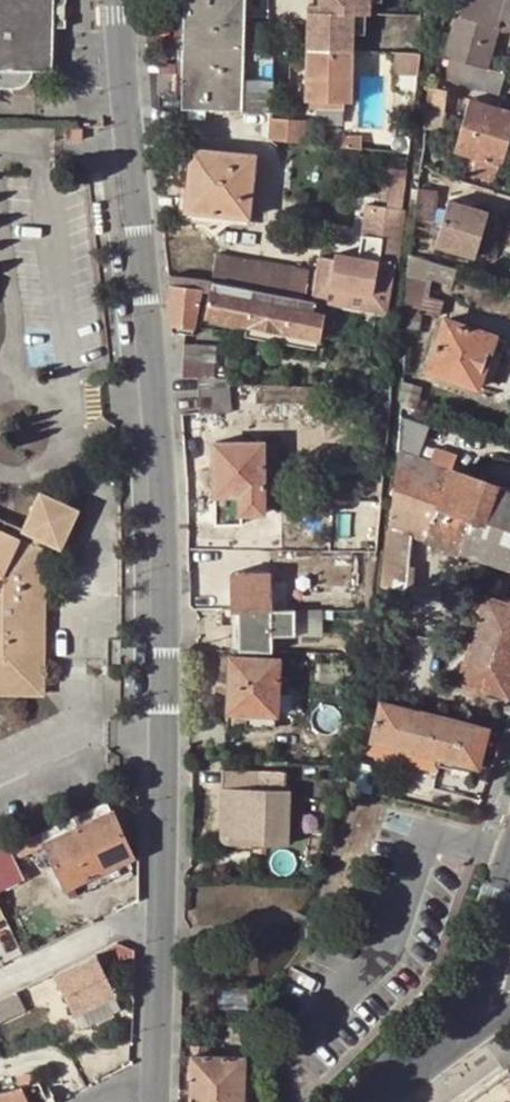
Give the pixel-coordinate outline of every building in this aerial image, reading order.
[(4,88),(9,89),(14,89),(20,89),(25,88),(29,86),(32,84),(34,82),(36,80),(37,77),(38,73),(39,71),(39,67),(55,67),(57,22),(69,21),(69,0),(0,0),(0,85),(4,88)] [(181,46),(240,47),(242,0),(182,0),(181,46)] [(304,49),(350,50),(351,13),(368,13),(368,0),(316,0),(316,5),(316,12),(305,12),(304,49)] [(444,79),(501,95),(507,73),(487,67),(499,27),(509,27),(509,0),(465,0),(459,22),(456,21),(450,40),(438,36),(434,55),(450,59),(462,64),(460,72),(448,68),(444,79)] [(240,47),(181,46),(178,106),(269,111),(271,48),(240,47)] [(350,50),(304,49),(303,98),(340,99),(341,72),(349,72),(350,50)] [(403,70),(403,52),(393,51),(378,51),(377,69),(403,70)] [(450,59),(448,68),(460,72),(462,64),(450,59)] [(340,99),(303,98),(302,108),(348,109),(349,72),(341,72),(340,99)] [(448,92),(434,88),(432,110),(445,112),(448,92)] [(500,164),(509,129),(509,111),(469,99),(455,150),(477,158),(478,158),(500,164)] [(266,118),(264,137),(302,141),(303,121),(266,118)] [(84,128),(67,127),(68,139),(83,139),(84,128)] [(339,131),(337,145),(357,147),(360,133),(339,131)] [(252,154),(189,148),(183,210),(206,211),(204,222),(209,228),(216,223),(218,212),(247,213),(252,154)] [(495,183),(500,164),(478,158),(472,175),(495,183)] [(429,216),(433,187),(414,183),(410,213),(429,216)] [(446,191),(444,197),(465,203),(467,198),(446,191)] [(430,241),(470,253),(482,218),(462,212),(465,203),(444,197),(430,241)] [(485,209),(465,203),(462,212),(482,218),(485,209)] [(383,246),(376,281),(395,285),(397,285),(401,250),(383,246)] [(202,249),(195,277),(202,278),(213,280),(289,295),(317,301),(337,305),(370,311),(376,281),(202,249)] [(429,259),(408,253),(407,266),(406,303),(405,326),(420,327),(426,278),(429,259)] [(449,284),(455,266),(429,259),(426,278),(449,284)] [(195,277),(169,273),(172,330),(193,333),(202,288),(202,278),(195,277)] [(202,278),(202,288),(209,289),(211,289),(213,280),(202,278)] [(213,280),(211,289),(288,304),(289,295),(213,280)] [(395,285),(376,281),(370,311),(388,315),(395,285)] [(288,304),(211,289),(205,314),(246,322),(286,328),(318,334),(318,332),(322,310),(316,309),(288,304)] [(332,335),(337,305),(317,301),(316,309),(322,310),(318,332),(332,335)] [(478,387),(495,333),(446,318),(428,369),(478,387)] [(286,328),(246,322),(244,333),(284,340),(286,328)] [(316,346),(318,334),(286,328),(284,340),(316,346)] [(507,338),(495,333),(478,387),(496,393),(500,381),(489,377),(490,374),(495,375),(507,338)] [(181,360),(212,362),(213,343),(182,341),(181,360)] [(197,378),(200,410),(230,411),(229,384),(228,373),(212,370),(212,362),(181,360),(181,377),(197,378)] [(400,408),(408,411),(409,401),(401,400),(400,408)] [(278,441),(263,442),(263,495),(279,495),(278,441)] [(263,495),(263,442),(214,442),(214,522),(241,523),(241,512),(263,512),(263,495)] [(438,508),(452,469),(398,452),(389,527),(411,534),(427,539),(438,508)] [(459,550),(509,568),(509,489),(484,480),(452,469),(438,508),(470,519),(459,550)] [(28,654),(26,608),(37,608),(36,562),(54,561),(53,551),(66,551),(93,550),(93,509),(53,510),(53,526),(35,527),(36,522),(0,506),(0,655),(28,654)] [(427,539),(459,550),(470,519),(438,508),(427,539)] [(411,534),(389,527),(382,588),(404,590),(411,586),(412,565),(408,564),(411,534)] [(65,561),(66,551),(53,551),(54,561),(65,561)] [(234,609),(269,609),(268,572),(231,572),(231,605),(232,609),(234,609)] [(508,601),(508,603),(478,593),(471,616),(478,617),(457,680),(481,689),(483,685),(506,693),(509,681),(509,602),(508,601)] [(220,623),(224,623),(235,624),(234,609),(232,609),(231,605),(221,604),(220,623)] [(28,654),(38,654),(37,608),(26,608),(28,654)] [(235,650),(271,652),(272,636),(272,609),(269,609),(234,609),(235,624),(235,650)] [(272,609),(272,636),(295,637),(296,610),(272,609)] [(224,623),(225,650),(235,650),(235,624),(224,623)] [(0,655),(0,673),(38,672),(38,654),(28,654),(0,655)] [(227,712),(247,713),(277,715),(278,658),(229,655),(227,712)] [(382,702),(372,737),(439,755),(473,765),(483,729),(382,702)] [(277,715),(247,713),(246,724),(277,727),(277,715)] [(486,731),(483,729),(473,765),(475,765),(477,765),(478,765),(480,765),(481,765),(484,766),(487,764),(489,763),(493,757),(495,754),(497,748),(496,744),(496,741),(493,736),(492,734),(488,732),(486,731)] [(439,755),(372,737),(370,746),(436,764),(439,755)] [(223,769),(220,832),(264,834),(264,842),(288,843),(290,789),(283,788),(284,770),(223,769)] [(111,810),(106,800),(82,811),(87,821),(111,810)] [(11,860),(46,844),(64,886),(132,855),(111,810),(87,821),(75,827),(44,841),(39,830),(0,849),(0,865),(11,860)] [(51,825),(39,830),(44,841),(75,827),(70,817),(51,825)] [(264,834),(220,832),(220,847),(263,848),(264,842),(264,834)] [(139,869),(132,855),(64,886),(69,896),(119,874),(118,870),(127,866),(131,874),(139,869)] [(0,865),(0,878),(2,883),(18,876),(11,860),(0,865)] [(132,961),(138,948),(116,939),(111,952),(132,961)] [(95,953),(51,975),(73,1019),(83,1014),(107,1002),(117,997),(96,952),(95,953)] [(107,1002),(83,1014),(89,1027),(114,1015),(107,1002)] [(190,1043),(190,1054),(205,1054),(205,1044),(190,1043)] [(190,1054),(188,1101),(241,1101),(242,1055),(237,1055),(230,1055),(205,1054),(190,1054)] [(14,1076),(18,1084),(45,1078),(41,1069),(14,1076)] [(509,1084),(509,1074),(506,1069),(460,1101),(485,1101),(509,1084)] [(45,1078),(18,1084),(0,1088),(0,1101),(56,1101),(45,1078)] [(485,1101),(509,1101),(509,1084),(485,1101)]
